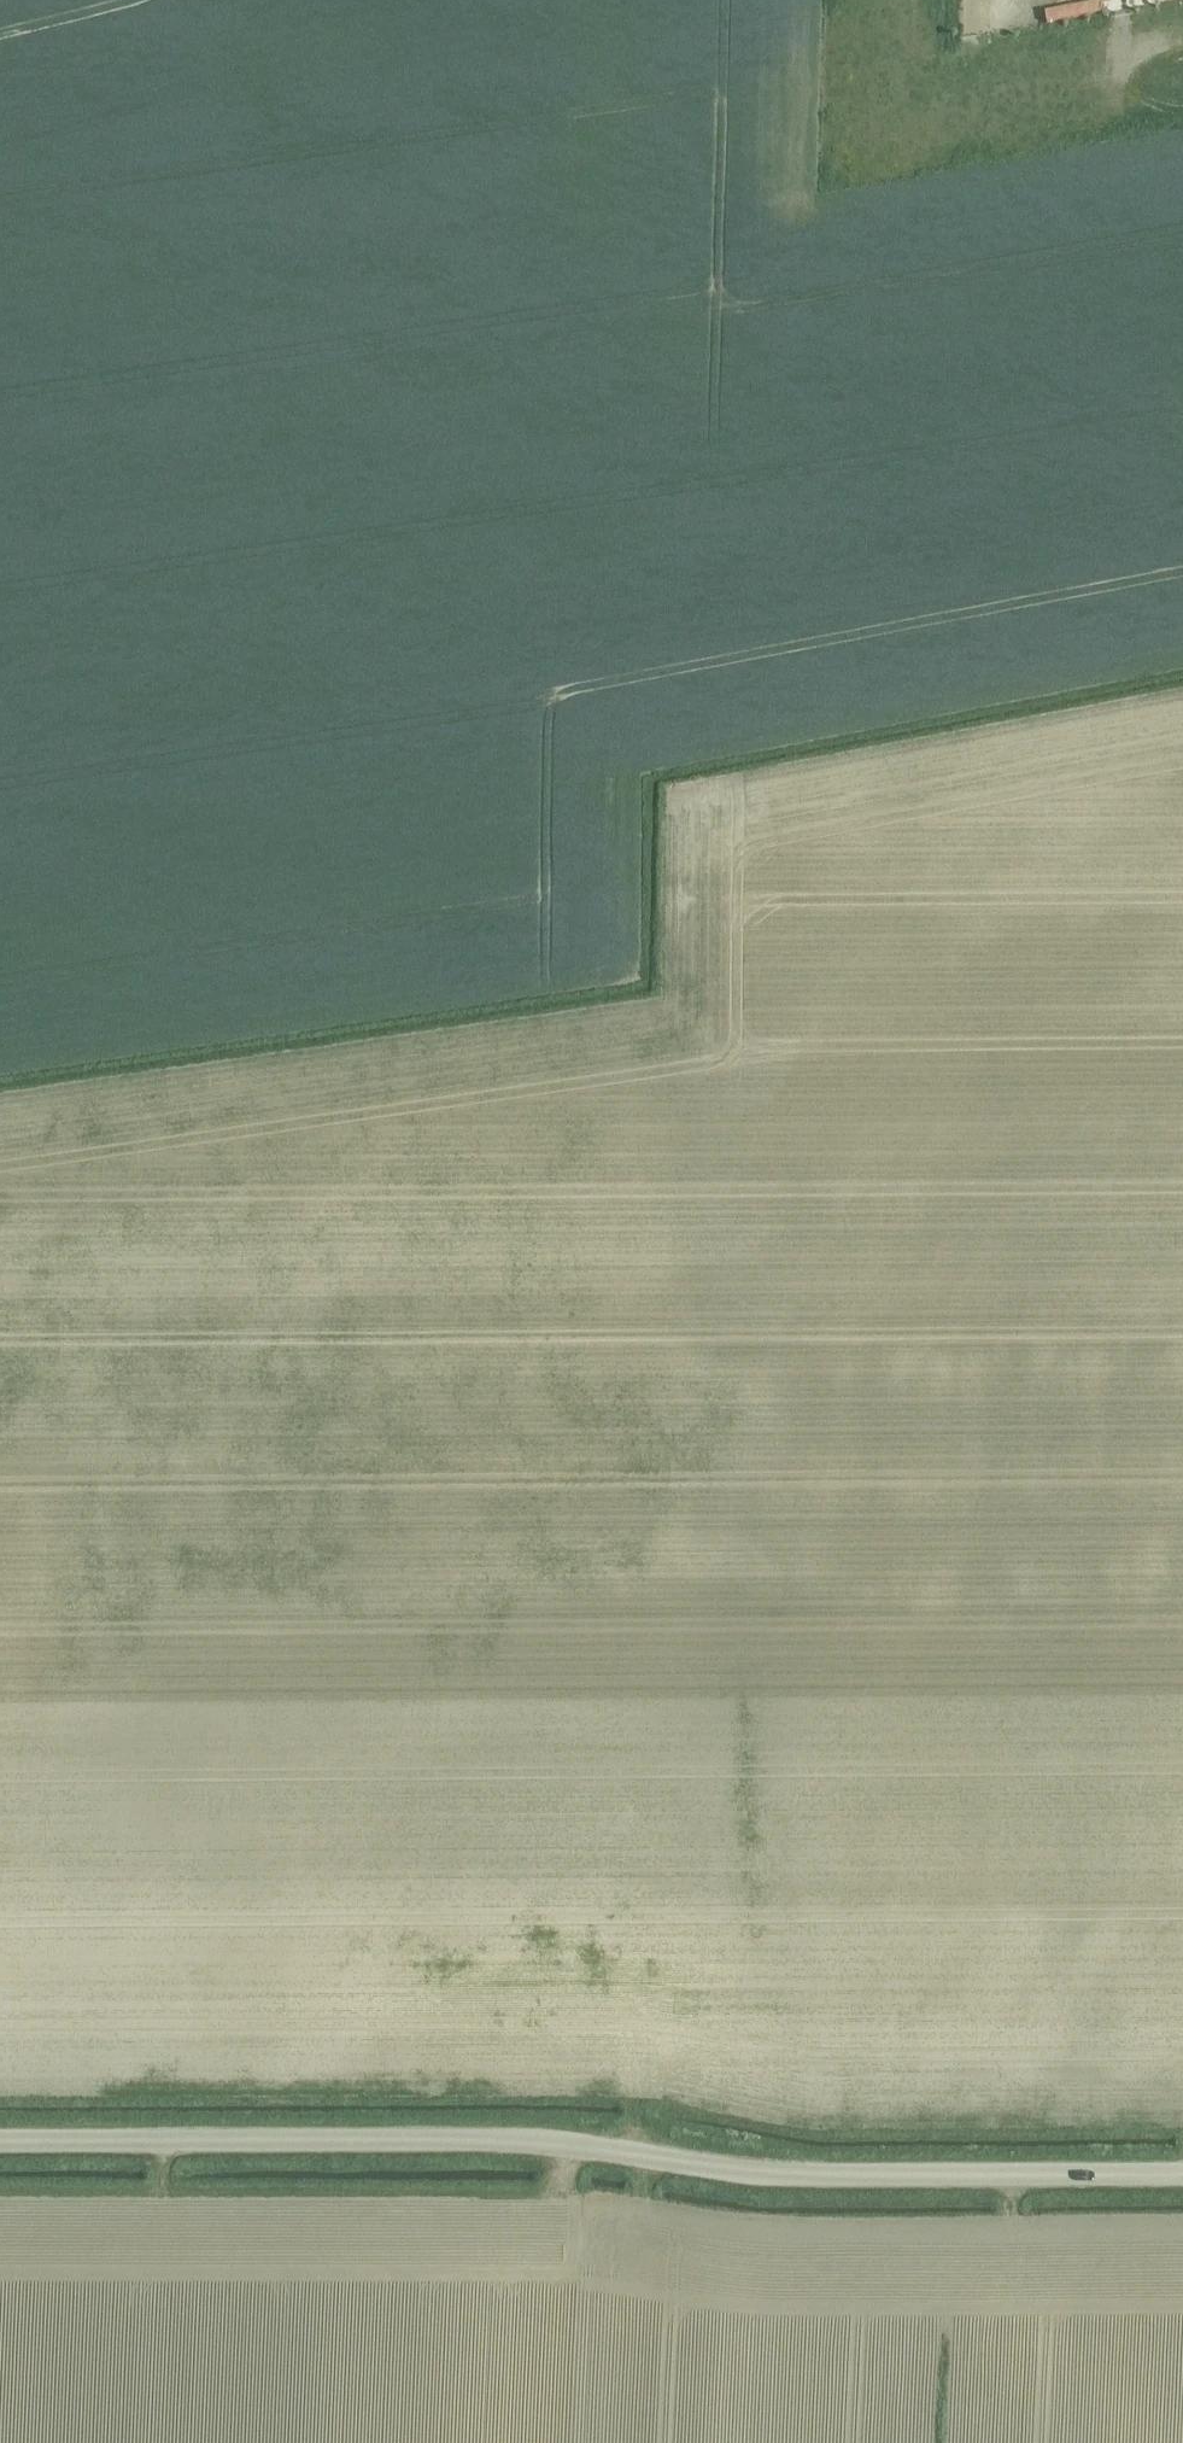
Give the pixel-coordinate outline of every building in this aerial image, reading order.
[(1101,3),(1046,13),(1048,25),(1103,14),(1101,3)]
